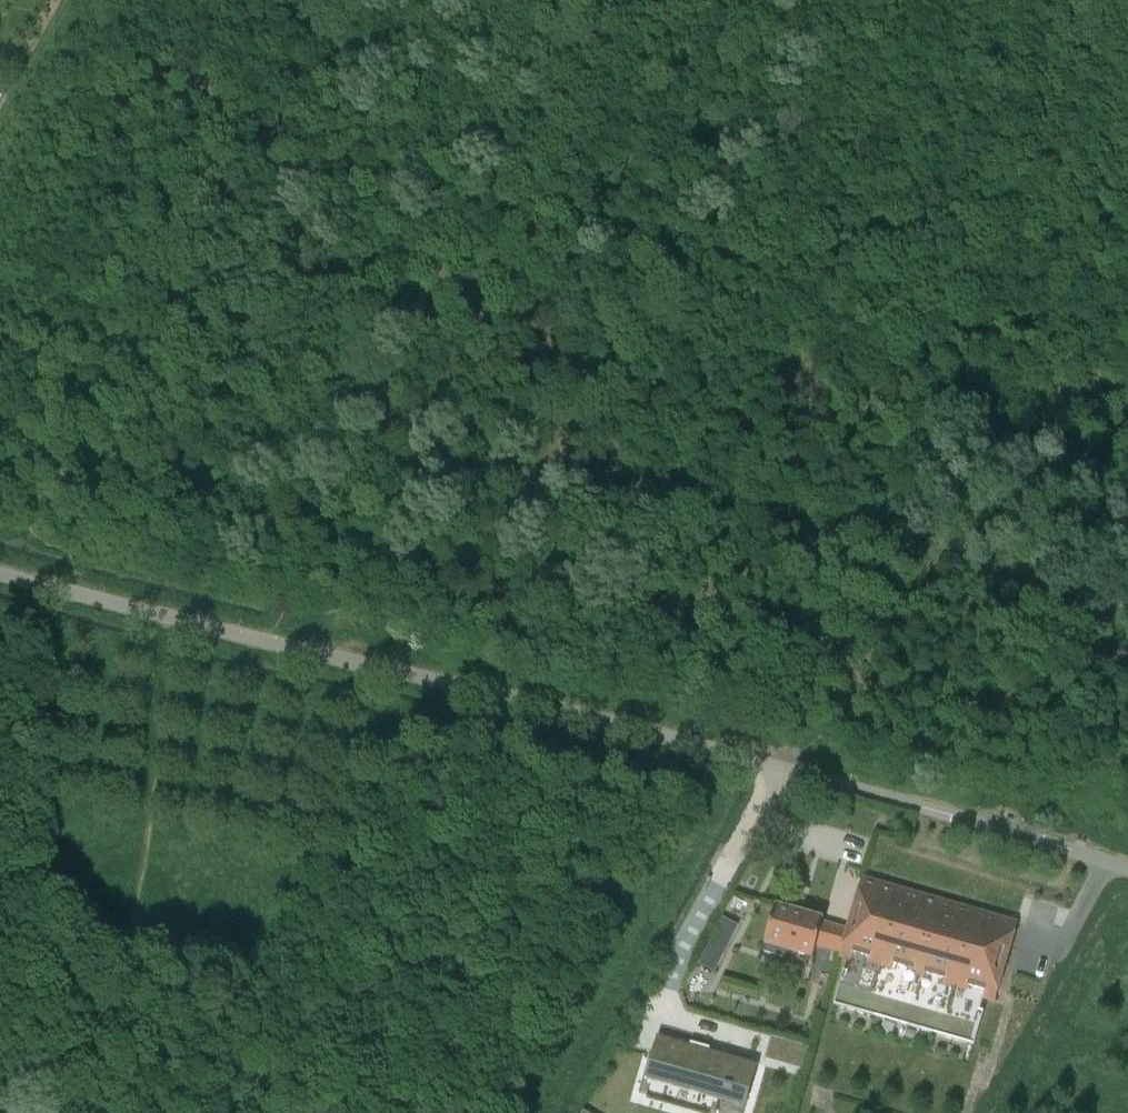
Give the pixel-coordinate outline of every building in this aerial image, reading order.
[(848,930),(841,952),(840,957),(851,960),(847,972),(843,971),(833,1004),(973,1045),(983,1012),(979,1010),(982,998),(993,1002),(1016,923),(863,878),(848,930)] [(816,945),(841,952),(848,930),(822,922),(823,919),(774,904),(763,943),(766,944),(764,952),(783,957),(785,950),(812,957),(816,945)] [(723,917),(716,930),(732,938),(738,925),(723,917)] [(657,1036),(646,1073),(724,1096),(726,1088),(733,1090),(733,1087),(746,1091),(754,1063),(657,1036)] [(811,1047),(777,1038),(772,1056),(806,1065),(811,1047)]
